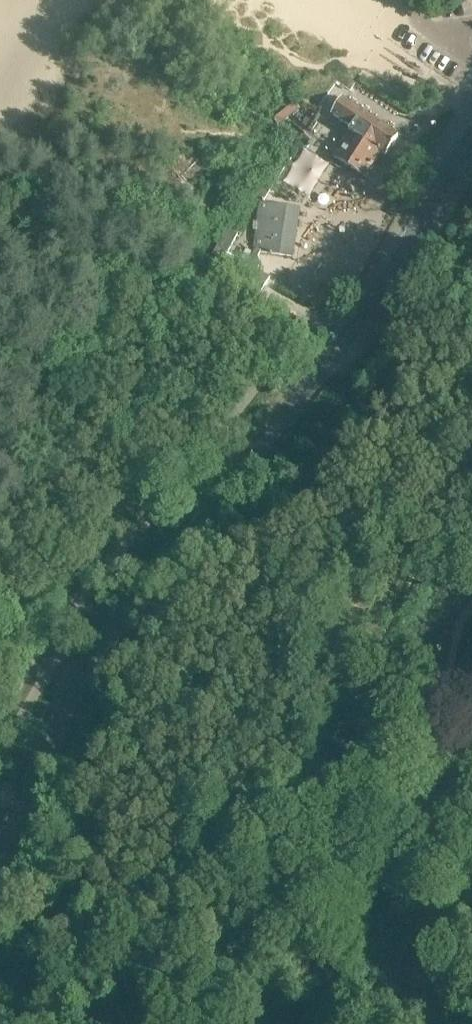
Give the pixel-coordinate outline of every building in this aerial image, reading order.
[(269,111),(278,124),(300,109),(291,96),(269,111)] [(396,134),(342,98),(332,114),(353,128),(334,155),(343,161),(365,176),(381,152),(383,154),(396,134)] [(234,244),(242,232),(233,226),(227,235),(224,233),(215,249),(209,245),(198,261),(256,300),(268,279),(261,275),(264,269),(259,266),(258,257),(260,252),(293,256),(300,207),(260,202),(253,251),(254,251),(253,253),(246,249),(240,259),(235,257),(229,267),(215,257),(219,251),(225,255),(232,243),(234,244)]
